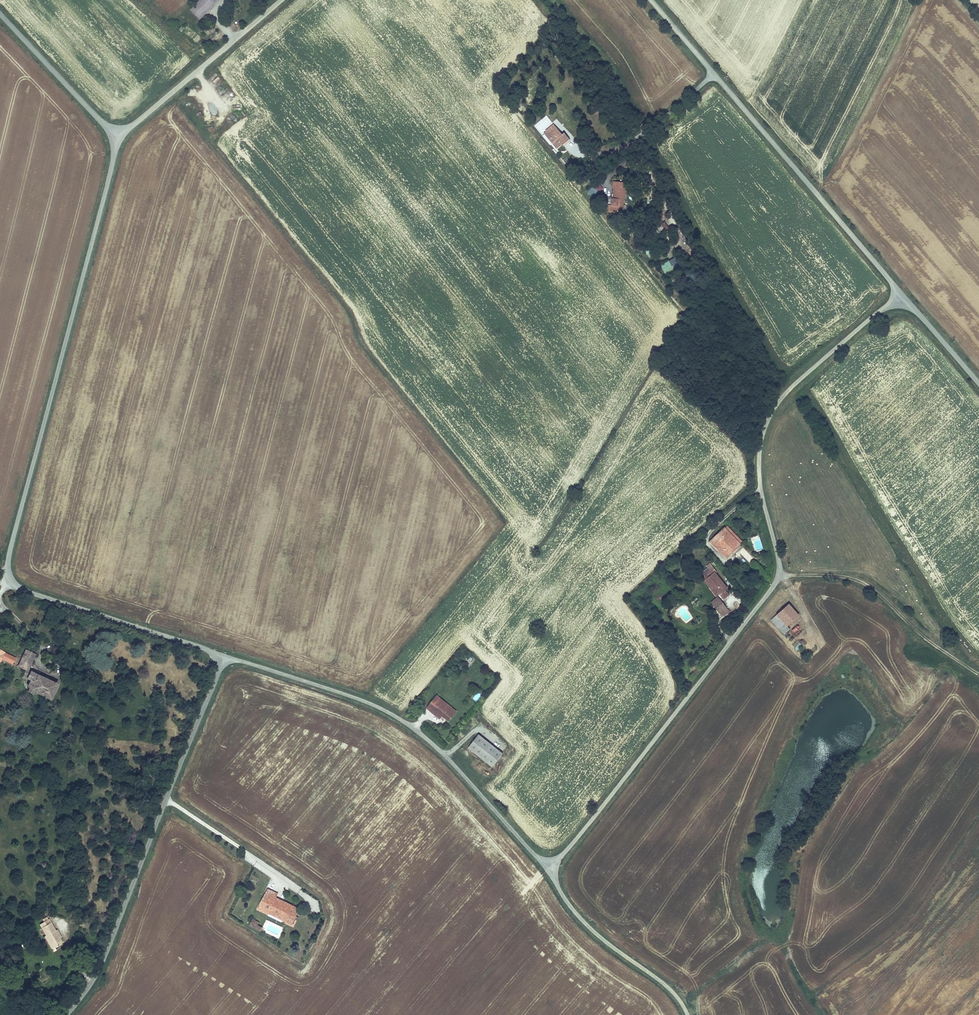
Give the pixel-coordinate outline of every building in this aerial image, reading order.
[(220,0),(202,0),(195,6),(205,16),(220,0)] [(563,144),(563,145),(571,139),(565,132),(563,134),(554,123),(546,131),(544,133),(554,145),(557,149),(560,146),(563,144)] [(614,181),(613,186),(614,186),(614,192),(612,192),(611,205),(609,205),(608,213),(617,215),(617,212),(624,212),(627,188),(623,187),(623,182),(614,181)] [(590,196),(603,190),(600,184),(587,191),(590,196)] [(664,274),(682,269),(679,258),(661,263),(664,274)] [(727,527),(724,529),(739,546),(742,544),(727,527)] [(726,558),(739,546),(724,529),(711,541),(726,558)] [(754,551),(762,550),(760,536),(751,537),(754,551)] [(710,587),(712,585),(718,594),(721,599),(727,595),(725,590),(726,589),(715,572),(718,570),(715,565),(702,573),(706,578),(705,579),(710,587)] [(711,605),(718,600),(716,597),(709,602),(711,605)] [(721,603),(718,600),(711,605),(713,608),(721,603)] [(721,603),(713,608),(718,614),(727,612),(721,603)] [(788,627),(799,618),(788,605),(772,620),(783,634),(790,629),(788,627)] [(32,694),(34,691),(49,698),(56,683),(28,669),(35,653),(26,649),(18,667),(23,669),(21,674),(29,678),(24,687),(28,689),(26,692),(32,694)] [(0,658),(11,664),(15,658),(0,650),(0,659),(0,658)] [(473,699),(477,702),(481,695),(477,693),(473,699)] [(431,713),(434,710),(442,717),(448,721),(455,712),(436,697),(426,709),(431,713)] [(440,720),(442,717),(434,710),(431,713),(440,720)] [(504,754),(479,734),(468,748),(492,767),(504,754)] [(272,891),(268,889),(258,908),(292,925),(295,919),(297,916),(300,909),(292,905),(289,912),(273,904),(276,897),(271,894),(272,891)] [(292,905),(276,897),(273,904),(289,912),(292,905)] [(63,943),(61,939),(58,940),(54,931),(56,930),(50,919),(49,919),(44,922),(39,925),(45,936),(49,943),(51,942),(54,947),(54,948),(60,945),(60,944),(63,943)] [(252,921),(249,926),(261,932),(263,928),(258,926),(258,924),(252,921)] [(54,931),(58,940),(61,939),(62,938),(58,929),(56,930),(54,931)] [(49,943),(45,936),(44,937),(51,949),(54,947),(51,942),(49,943)]
